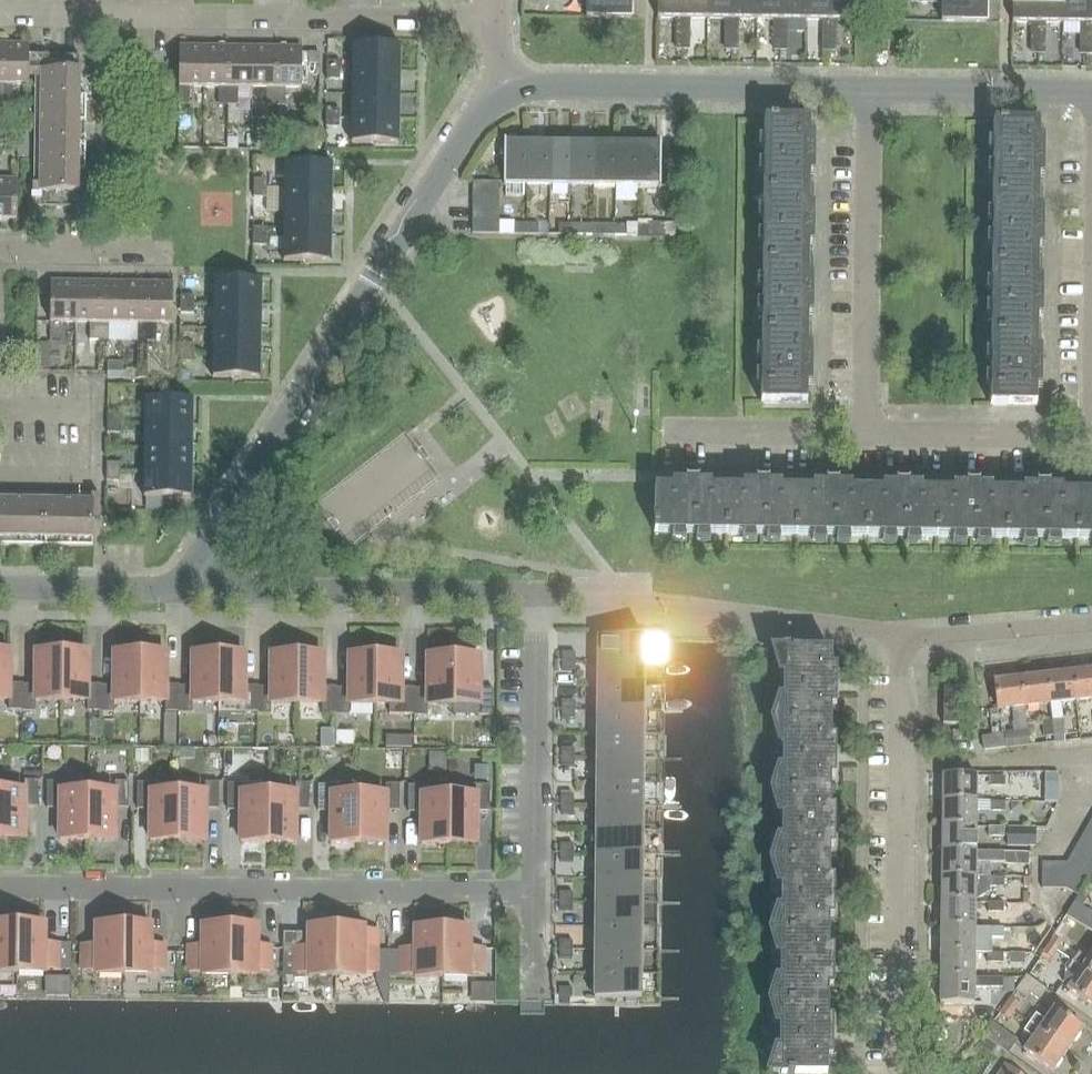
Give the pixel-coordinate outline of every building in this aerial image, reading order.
[(586,17),(586,18),(631,18),(631,0),(586,0),(586,17)] [(657,19),(677,19),(677,49),(682,49),(683,0),(657,0),(657,19)] [(682,49),(688,49),(689,19),(706,19),(707,0),(683,0),(682,49)] [(706,19),(726,19),(726,49),(731,50),(732,0),(707,0),(706,19)] [(731,50),(737,50),(738,20),(756,20),(756,0),(732,0),(731,50)] [(756,20),(775,20),(774,50),(780,50),(781,0),(756,0),(756,20)] [(780,50),(786,50),(786,20),(805,20),(805,0),(781,0),(780,50)] [(805,20),(824,21),(823,51),(829,51),(829,0),(805,0),(805,20)] [(829,51),(835,51),(835,21),(855,21),(855,0),(829,0),(829,51)] [(911,2),(941,2),(941,22),(986,22),(986,0),(911,0),(911,2)] [(1012,23),(1032,23),(1032,53),(1037,53),(1037,0),(1012,0),(1012,23)] [(1037,53),(1044,53),(1044,23),(1062,24),(1062,0),(1037,0),(1037,53)] [(1062,24),(1081,24),(1080,54),(1087,54),(1087,0),(1062,0),(1062,24)] [(29,78),(29,56),(29,45),(4,44),(3,103),(12,103),(13,85),(28,85),(29,78)] [(190,87),(204,87),(205,47),(179,46),(179,104),(189,105),(190,87)] [(353,46),(352,71),(400,72),(400,47),(353,46)] [(218,105),(228,105),(229,47),(205,47),(204,87),(218,88),(218,105)] [(237,88),(252,88),(252,47),(229,47),(228,105),(237,105),(237,88)] [(266,106),(275,106),(276,47),(252,47),(252,88),(266,88),(266,106)] [(301,89),(301,71),(302,48),(276,47),(275,106),(285,106),(285,89),(301,89)] [(319,64),(320,53),(309,52),(308,63),(319,64)] [(41,78),(41,56),(32,56),(29,56),(29,78),(32,78),(41,78)] [(33,185),(33,208),(78,209),(78,193),(78,170),(85,170),(86,96),(79,96),(80,72),(80,57),(41,56),(41,71),(34,71),(34,79),(33,185)] [(327,62),(327,70),(340,71),(340,62),(327,62)] [(340,79),(340,71),(327,70),(326,79),(340,79)] [(399,96),(400,72),(352,71),(352,95),(399,96)] [(399,119),(399,96),(352,95),(351,119),(399,119)] [(326,109),(326,118),(339,119),(339,110),(326,109)] [(339,127),(339,119),(326,118),(326,127),(339,127)] [(398,144),(399,119),(351,119),(351,144),(398,144)] [(763,192),(808,192),(808,164),(813,164),(813,150),(808,150),(808,121),(777,121),(777,120),(770,120),(770,121),(764,121),(763,192)] [(993,157),(992,192),(1037,193),(1037,184),(1038,165),(1043,165),(1043,151),(1038,151),(1038,133),(1038,124),(1006,123),(998,123),(998,124),(994,123),(993,123),(993,157)] [(18,136),(18,147),(28,147),(28,136),(27,136),(18,136)] [(238,148),(238,137),(228,136),(228,148),(238,148)] [(527,142),(505,142),(505,140),(504,140),(503,186),(505,186),(505,184),(506,184),(506,196),(524,196),(524,185),(526,185),(527,142)] [(526,185),(548,185),(549,142),(527,142),(526,185)] [(548,185),(571,185),(571,142),(549,142),(548,185)] [(571,185),(593,185),(593,143),(571,142),(571,185)] [(637,143),(637,186),(658,186),(658,188),(660,188),(660,142),(659,142),(659,143),(637,143)] [(593,185),(615,186),(615,143),(593,143),(593,185)] [(615,186),(637,186),(637,143),(615,143),(615,186)] [(18,147),(18,157),(27,157),(28,157),(28,147),(18,147)] [(284,164),(284,189),(331,190),(332,165),(284,164)] [(17,208),(17,180),(0,179),(0,220),(17,220),(17,208)] [(254,179),(253,188),(267,189),(267,180),(254,179)] [(472,182),(472,194),(499,195),(499,182),(472,182)] [(267,189),(253,188),(253,197),(267,198),(267,189)] [(331,214),(331,190),(284,189),(284,213),(331,214)] [(808,192),(763,192),(762,262),(807,263),(807,235),(812,235),(812,220),(807,220),(808,192)] [(992,227),(992,263),(1037,263),(1037,254),(1037,236),(1043,236),(1043,221),(1037,220),(1037,202),(1037,193),(992,192),(992,227)] [(499,195),(472,194),(472,207),(499,208),(499,195)] [(499,208),(472,207),(472,220),(498,221),(499,208)] [(284,213),(283,237),(331,237),(331,214),(284,213)] [(498,221),(472,220),(472,233),(498,234),(498,223),(498,221)] [(498,234),(514,234),(514,223),(498,223),(498,234)] [(514,223),(514,234),(526,234),(526,223),(514,223)] [(526,223),(526,234),(538,234),(538,224),(526,223)] [(558,224),(558,235),(570,235),(570,224),(558,224)] [(592,224),(582,224),(570,224),(570,235),(582,235),(592,235),(592,224)] [(602,235),(614,235),(614,224),(602,224),(592,224),(592,235),(602,235)] [(614,224),(614,235),(626,235),(626,225),(614,224)] [(637,225),(636,225),(636,236),(665,236),(665,225),(642,225),(637,225)] [(665,225),(665,236),(673,236),(675,236),(675,225),(673,225),(665,225)] [(253,236),(266,237),(266,228),(253,228),(253,236)] [(266,246),(266,237),(253,236),(253,245),(266,246)] [(330,262),(331,237),(283,237),(283,262),(330,262)] [(807,263),(762,262),(762,332),(806,333),(806,306),(811,306),(812,291),(807,291),(807,263)] [(1037,263),(992,263),(991,298),(991,332),(1036,333),(1036,325),(1036,306),(1042,306),(1042,291),(1036,291),(1037,272),(1037,263)] [(214,280),(213,305),(261,306),(261,281),(214,280)] [(75,323),(76,282),(51,281),(50,340),(61,340),(61,323),(75,323)] [(76,282),(75,323),(90,323),(89,340),(99,341),(100,282),(76,282)] [(100,282),(99,341),(109,341),(109,323),(123,323),(124,283),(100,282)] [(124,283),(123,323),(137,324),(137,341),(147,341),(148,283),(124,283)] [(148,283),(147,341),(156,341),(157,324),(172,324),(173,283),(148,283)] [(181,296),(181,305),(194,305),(194,296),(181,296)] [(194,314),(194,305),(181,305),(180,314),(194,314)] [(260,330),(261,306),(213,305),(213,329),(260,330)] [(213,329),(213,353),(260,354),(260,330),(213,329)] [(806,333),(762,332),(761,403),(805,404),(805,376),(811,376),(812,361),(806,361),(806,333)] [(1036,342),(1036,333),(991,332),(990,352),(990,367),(990,371),(990,406),(1036,406),(1036,394),(1036,375),(1041,375),(1042,368),(1042,361),(1036,361),(1036,352),(1036,342)] [(180,344),(180,353),(193,353),(193,344),(180,344)] [(193,362),(193,353),(180,353),(180,362),(193,362)] [(260,379),(260,354),(213,353),(212,378),(260,379)] [(146,367),(137,367),(137,378),(146,378),(146,367)] [(121,369),(108,369),(108,372),(108,378),(121,378),(121,369)] [(145,400),(145,424),(192,425),(192,400),(145,400)] [(108,415),(107,415),(107,424),(121,424),(121,415),(108,415)] [(121,424),(107,424),(107,433),(121,433),(121,424)] [(145,424),(144,448),(192,449),(192,425),(145,424)] [(144,448),(144,472),(191,473),(192,449),(144,448)] [(120,463),(107,463),(106,472),(120,472),(120,463)] [(120,472),(106,472),(106,481),(120,481),(120,472)] [(191,498),(191,473),(144,472),(143,497),(191,498)] [(726,535),(726,489),(698,489),(698,484),(684,484),(684,489),(655,489),(655,521),(654,521),(654,529),(655,529),(655,534),(726,535)] [(796,535),(797,490),(768,490),(768,485),(754,485),(754,490),(726,489),(726,535),(796,535)] [(867,536),(867,491),(838,491),(838,486),(824,486),(824,491),(797,490),(796,535),(867,536)] [(937,537),(938,493),(909,492),(909,487),(895,487),(895,492),(867,491),(867,536),(937,537)] [(1008,538),(1008,493),(980,493),(980,488),(965,488),(965,493),(938,493),(937,537),(1008,538)] [(1078,539),(1078,494),(1049,494),(1049,489),(1035,488),(1035,494),(1008,493),(1008,538),(1078,539)] [(1078,494),(1078,539),(1091,539),(1091,495),(1078,494)] [(69,501),(68,546),(92,547),(93,522),(99,522),(100,496),(99,496),(99,502),(69,501)] [(19,546),(20,501),(0,500),(0,545),(19,546)] [(19,546),(43,546),(44,501),(20,501),(19,546)] [(43,546),(68,546),(69,501),(44,501),(43,546)] [(598,638),(597,662),(645,663),(645,638),(598,638)] [(831,695),(836,695),(837,681),(831,681),(831,652),(798,651),(799,650),(791,650),(791,651),(786,651),(785,723),(831,723),(831,695)] [(0,652),(0,700),(9,700),(9,710),(22,710),(22,685),(22,684),(9,683),(10,652),(0,652)] [(36,685),(22,685),(22,710),(22,712),(36,712),(36,701),(61,701),(62,653),(60,653),(60,654),(36,654),(36,685)] [(88,653),(62,653),(61,701),(63,701),(63,700),(87,700),(87,711),(101,711),(101,686),(101,684),(88,684),(88,653)] [(562,653),(562,662),(575,662),(575,653),(562,653)] [(114,686),(101,686),(101,711),(101,712),(114,713),(114,702),(140,702),(140,654),(139,654),(138,655),(114,655),(114,686)] [(166,654),(140,654),(140,702),(142,702),(142,701),(165,701),(165,712),(179,712),(179,686),(179,685),(166,685),(166,654)] [(192,687),(179,686),(179,712),(179,713),(192,713),(193,703),(218,703),(219,654),(217,654),(217,656),(193,655),(192,687)] [(245,655),(219,654),(218,703),(220,703),(220,702),(244,702),(244,713),(257,713),(257,687),(258,686),(244,686),(245,655)] [(271,687),(257,687),(257,713),(257,714),(271,714),(271,704),(297,704),(297,655),(295,655),(295,656),(271,656),(271,687)] [(323,656),(297,655),(297,704),(298,704),(298,703),(322,703),(322,714),(336,714),(336,688),(336,687),(323,687),(323,656)] [(349,688),(336,688),(336,714),(336,715),(349,715),(349,704),(375,705),(375,656),(374,656),(374,657),(349,657),(349,688)] [(375,656),(376,656),(375,705),(377,705),(377,703),(400,704),(400,714),(414,714),(414,689),(414,688),(401,688),(401,656),(375,656)] [(427,689),(414,689),(414,714),(414,716),(427,716),(428,705),(453,705),(454,657),(452,657),(452,658),(428,658),(427,689)] [(480,657),(454,657),(453,705),(455,705),(455,704),(479,705),(479,715),(492,715),(493,689),(479,688),(480,657)] [(575,671),(575,662),(562,662),(562,671),(575,671)] [(645,663),(597,662),(597,686),(645,687),(645,663)] [(1073,672),(1076,700),(1091,699),(1091,670),(1073,672)] [(1046,675),(1050,703),(1060,702),(1076,700),(1073,672),(1046,675)] [(1023,706),(1024,706),(1050,703),(1046,675),(1020,678),(1023,706)] [(1012,731),(1027,729),(1024,706),(1023,706),(1020,678),(993,681),(996,709),(1011,708),(1013,723),(1011,723),(1012,731)] [(645,687),(597,686),(597,710),(644,711),(645,687)] [(943,687),(943,716),(943,724),(961,724),(962,688),(943,687)] [(561,701),(561,710),(575,710),(575,701),(561,701)] [(575,710),(561,710),(561,719),(575,719),(575,710)] [(644,711),(597,710),(597,734),(644,735),(644,711)] [(1052,721),(1054,735),(1063,734),(1062,720),(1052,721)] [(1054,735),(1052,721),(1043,722),(1044,736),(1054,735)] [(835,752),(830,752),(831,723),(785,723),(784,794),(830,794),(830,766),(835,766),(835,752)] [(1012,731),(1003,732),(981,735),(983,751),(1005,748),(1030,745),(1028,731),(1027,731),(1027,729),(1012,731)] [(220,733),(220,747),(238,747),(238,734),(220,733)] [(644,735),(597,734),(596,758),(644,759),(644,735)] [(1063,734),(1054,735),(1054,743),(1064,742),(1064,741),(1063,734)] [(176,736),(164,736),(164,745),(175,746),(176,736)] [(412,747),(412,736),(399,736),(399,747),(412,747)] [(194,749),(180,749),(180,759),(194,759),(194,749)] [(561,749),(561,758),(574,758),(574,749),(561,749)] [(148,750),(136,750),(136,762),(148,762),(148,750)] [(574,758),(561,758),(561,767),(574,767),(574,758)] [(644,759),(596,758),(596,782),(644,783),(644,759)] [(1060,788),(1060,773),(1046,773),(1046,788),(1060,788)] [(976,801),(976,775),(943,775),(943,801),(976,801)] [(1005,786),(1005,776),(989,776),(989,786),(1005,786)] [(0,791),(0,838),(24,839),(25,807),(38,807),(38,781),(24,780),(24,791),(0,791)] [(115,792),(88,792),(87,840),(89,840),(89,839),(115,839),(115,808),(128,808),(129,782),(115,781),(115,792)] [(47,809),(60,809),(60,840),(87,840),(88,792),(86,792),(86,793),(61,793),(61,782),(47,782),(47,809)] [(205,793),(178,793),(178,841),(179,841),(179,840),(205,840),(205,809),(219,809),(219,783),(205,782),(205,793)] [(644,783),(596,782),(596,806),(643,807),(644,783)] [(137,810),(151,810),(150,841),(178,841),(178,793),(176,793),(176,794),(151,794),(151,783),(137,783),(137,810)] [(295,794),(268,794),(268,842),(270,842),(270,841),(295,841),(296,810),(309,810),(309,783),(295,783),(295,794)] [(227,811),(241,811),(241,842),(268,842),(268,794),(267,794),(267,795),(241,795),(242,784),(228,784),(227,811)] [(386,795),(359,795),(358,843),(360,843),(360,842),(386,842),(386,811),(399,811),(400,784),(386,784),(386,795)] [(343,785),(318,785),(318,812),(331,812),(331,843),(358,843),(359,795),(357,795),(357,796),(343,796),(343,785)] [(453,796),(449,796),(449,844),(450,844),(450,843),(476,843),(476,812),(490,812),(490,785),(454,785),(453,796)] [(421,844),(449,844),(449,796),(447,796),(447,797),(433,797),(433,786),(408,786),(408,812),(422,813),(421,844)] [(835,822),(830,822),(830,794),(784,794),(783,864),(829,864),(830,836),(835,836),(835,822)] [(560,796),(560,805),(574,805),(574,796),(560,796)] [(976,801),(943,801),(942,826),(975,826),(976,801)] [(1004,811),(1004,801),(989,801),(989,811),(1004,811)] [(560,814),(574,814),(574,805),(560,805),(560,814)] [(643,807),(596,806),(596,830),(643,831),(643,807)] [(1091,838),(1091,824),(1089,823),(1084,833),(1091,838)] [(975,826),(942,826),(942,851),(975,851),(975,826)] [(1004,836),(1005,827),(989,826),(988,836),(1004,836)] [(1036,827),(1007,827),(1007,847),(1035,847),(1036,827)] [(643,831),(596,830),(595,854),(643,855),(643,831)] [(1084,833),(1078,844),(1091,852),(1091,838),(1084,833)] [(560,844),(560,853),(573,853),(573,844),(560,844)] [(1078,844),(1072,854),(1091,865),(1091,852),(1078,844)] [(975,851),(942,851),(942,876),(975,877),(975,863),(1004,863),(1004,853),(975,852),(975,851)] [(573,862),(573,853),(560,853),(560,862),(573,862)] [(643,855),(595,854),(595,858),(595,878),(643,879),(643,855)] [(1067,863),(1089,876),(1091,871),(1091,865),(1072,854),(1067,863)] [(1042,863),(1042,888),(1053,888),(1054,863),(1042,863)] [(1066,889),(1067,863),(1054,863),(1053,888),(1066,889)] [(1067,863),(1066,889),(1078,896),(1089,876),(1067,863)] [(834,893),(829,892),(829,864),(783,864),(783,934),(829,935),(829,906),(834,906),(834,893)] [(975,877),(942,876),(941,901),(974,902),(974,901),(989,892),(989,886),(989,877),(975,877)] [(1004,877),(989,877),(989,886),(1004,886),(1004,877)] [(643,879),(595,878),(595,902),(642,902),(643,879)] [(559,893),(559,902),(573,902),(573,893),(559,893)] [(974,902),(941,901),(941,927),(974,927),(974,902)] [(1091,920),(1091,913),(1074,901),(1065,916),(1074,921),(1086,929),(1091,920)] [(573,911),(573,902),(559,902),(559,911),(573,911)] [(642,902),(595,902),(595,926),(642,926),(642,902)] [(1003,912),(1003,902),(988,902),(988,911),(1003,912)] [(17,973),(17,924),(15,924),(15,926),(0,925),(0,973),(17,973)] [(45,925),(17,924),(17,973),(19,973),(19,972),(44,972),(44,970),(57,970),(70,970),(70,944),(58,944),(58,943),(44,943),(45,925)] [(82,971),(96,972),(96,974),(123,974),(124,926),(122,926),(122,927),(96,926),(96,945),(83,945),(82,971)] [(151,926),(124,926),(123,974),(125,974),(125,973),(150,973),(150,971),(164,971),(164,944),(151,944),(151,926)] [(642,926),(595,926),(595,928),(594,950),(642,950),(642,926)] [(189,973),(202,973),(202,975),(229,975),(230,927),(202,928),(202,946),(189,946),(189,973)] [(257,927),(230,927),(229,975),(231,975),(231,974),(257,974),(257,972),(270,972),(270,946),(257,945),(257,927)] [(974,927),(941,927),(941,952),(974,952),(974,927)] [(336,976),(336,928),(334,928),(334,929),(309,929),(309,946),(295,946),(295,974),(308,974),(308,976),(336,976)] [(363,928),(336,928),(336,976),(337,976),(337,975),(363,976),(363,973),(376,973),(377,935),(376,935),(376,930),(363,930),(363,928)] [(1003,937),(1003,928),(988,928),(987,937),(1003,937)] [(442,978),(442,929),(441,929),(441,930),(415,930),(415,947),(401,947),(401,975),(415,975),(415,977),(442,978)] [(470,929),(442,929),(442,978),(444,978),(444,976),(469,977),(469,974),(483,975),(483,948),(470,948),(470,929)] [(833,964),(828,964),(829,935),(783,934),(782,1005),(828,1005),(828,977),(833,977),(833,964)] [(1052,937),(1047,945),(1057,951),(1062,943),(1052,937)] [(559,941),(559,950),(572,950),(572,941),(559,941)] [(1057,951),(1047,945),(1042,953),(1052,959),(1057,951)] [(559,959),(572,959),(572,950),(559,950),(559,959)] [(642,950),(594,950),(594,974),(642,974),(642,950)] [(940,977),(973,977),(974,952),(941,952),(940,977)] [(1003,962),(1003,953),(987,952),(987,962),(1003,962)] [(1091,976),(1091,952),(1087,960),(1077,953),(1076,955),(1071,962),(1091,976)] [(1071,962),(1066,969),(1066,970),(1076,977),(1067,990),(1091,1007),(1091,976),(1071,962)] [(642,974),(594,974),(594,999),(625,999),(625,1003),(636,1003),(636,999),(641,999),(642,974)] [(1026,975),(1015,990),(1026,998),(1029,994),(1038,1000),(1046,989),(1026,975)] [(973,1003),(973,987),(1002,987),(1002,977),(973,977),(940,977),(940,1003),(973,1003)] [(1002,987),(1002,991),(1014,991),(1014,977),(1002,977),(1002,987)] [(45,996),(60,996),(70,996),(70,978),(61,978),(45,978),(45,996)] [(572,997),(572,988),(558,988),(558,996),(558,997),(570,997),(572,997)] [(554,1002),(554,1004),(569,1004),(570,1002),(570,997),(558,997),(558,996),(554,996),(554,1002)] [(1004,1006),(1014,1013),(1020,1005),(1010,998),(1004,1006)] [(832,1045),(832,1033),(827,1033),(828,1005),(782,1005),(781,1073),(827,1073),(827,1046),(832,1046),(832,1045)] [(1014,1013),(1004,1006),(999,1013),(1008,1020),(1014,1013)] [(1034,1016),(1029,1023),(1067,1050),(1073,1041),(1075,1041),(1080,1034),(1079,1032),(1082,1029),(1053,1009),(1044,1022),(1034,1016)] [(983,1037),(996,1046),(1008,1054),(1017,1040),(992,1023),(982,1036),(983,1037)] [(1061,1059),(1067,1050),(1029,1023),(1024,1031),(1033,1038),(1024,1052),(1052,1071),(1055,1068),(1057,1068),(1062,1061),(1061,1059)] [(983,1037),(978,1044),(991,1054),(996,1046),(983,1037)]
